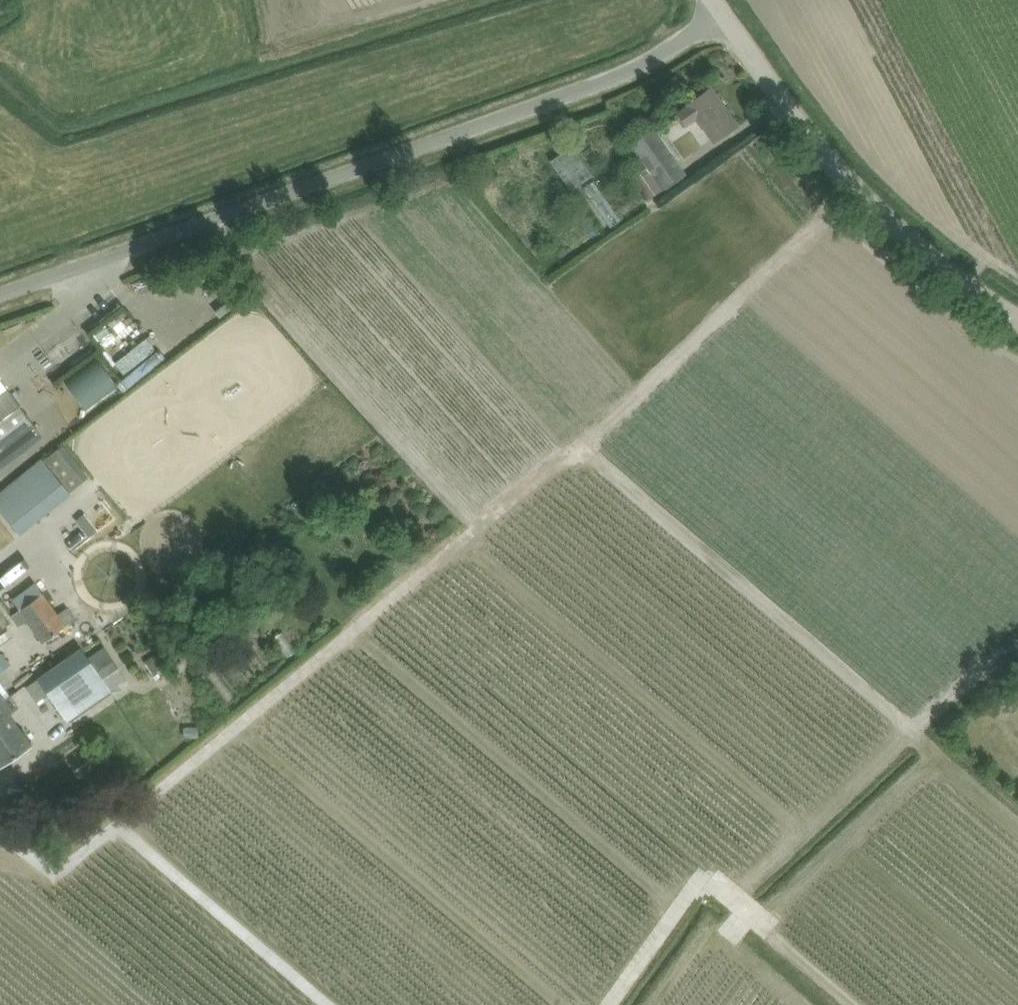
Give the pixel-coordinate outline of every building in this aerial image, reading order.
[(737,125),(711,88),(677,113),(686,125),(696,119),(702,128),(704,127),(714,141),(737,125)] [(648,200),(663,189),(686,173),(654,127),(631,143),(646,165),(630,176),(648,200)] [(579,149),(556,166),(578,195),(601,178),(579,149)] [(97,357),(64,381),(85,410),(118,386),(97,357)] [(7,388),(0,393),(0,446),(32,421),(7,388)] [(0,491),(0,507),(20,533),(58,502),(70,493),(42,458),(31,467),(0,491)] [(43,642),(66,626),(42,593),(20,609),(12,615),(19,625),(27,620),(43,642)] [(282,644),(297,657),(303,650),(288,637),(282,644)] [(81,648),(38,678),(68,720),(98,700),(111,691),(110,690),(103,679),(81,648)] [(167,664),(158,651),(144,661),(153,674),(167,664)] [(0,766),(31,745),(9,712),(17,707),(0,682),(0,766)] [(199,727),(184,727),(185,738),(199,738),(199,727)]
